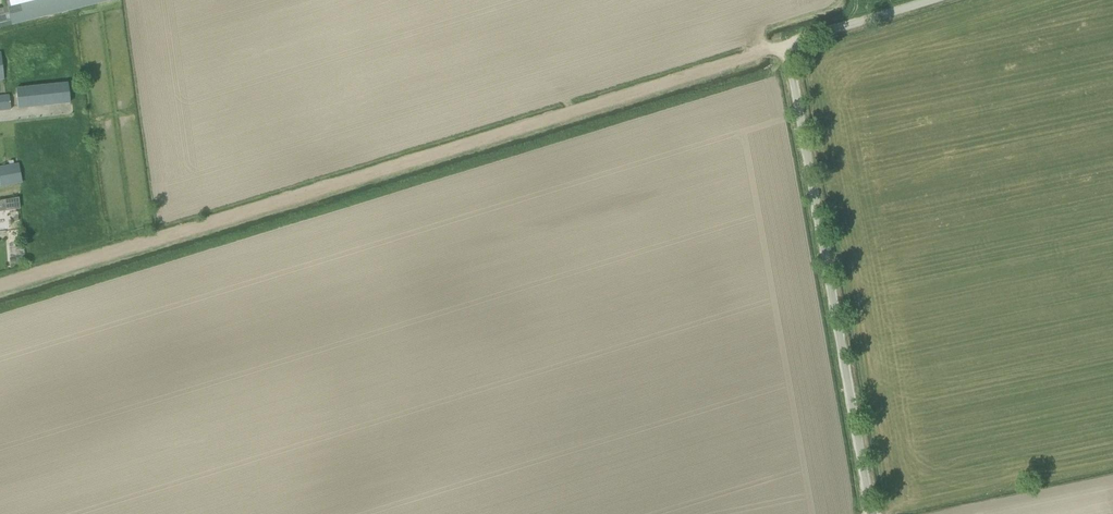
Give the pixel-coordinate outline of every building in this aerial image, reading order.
[(8,8),(0,10),(0,32),(13,28),(11,24),(8,8)] [(68,82),(16,87),(18,108),(70,103),(68,82)] [(6,111),(11,110),(9,94),(4,95),(0,95),(0,111),(6,111)] [(0,166),(0,187),(22,183),(18,163),(0,166)] [(20,209),(19,197),(1,200),(0,200),(0,211),(20,209)] [(23,243),(8,244),(9,259),(25,258),(23,243)]
